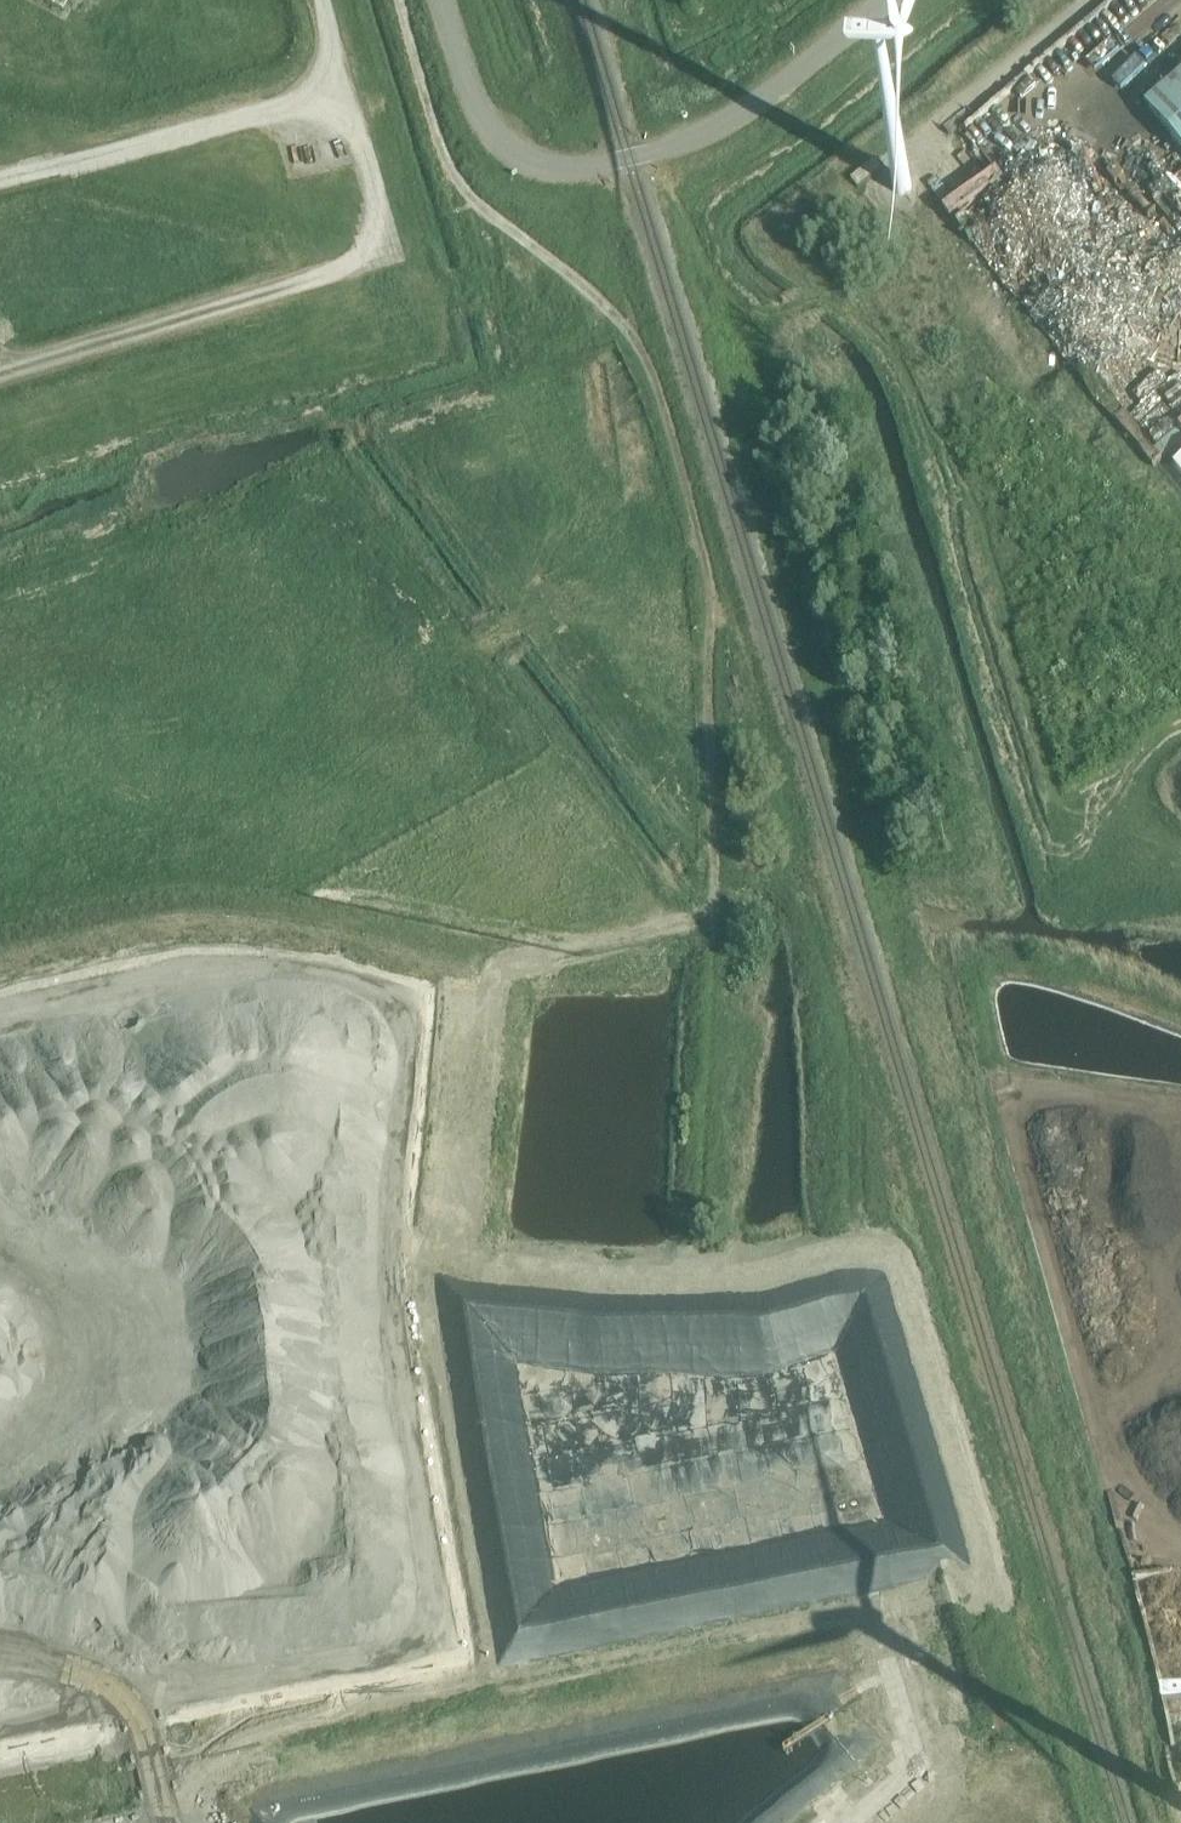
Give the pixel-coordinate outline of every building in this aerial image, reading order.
[(1146,107),(1180,148),(1180,78),(1146,107)]
